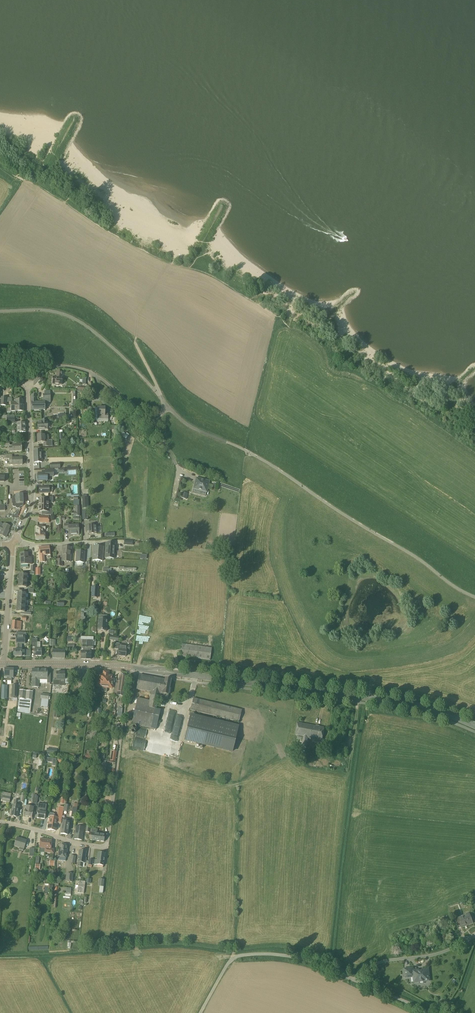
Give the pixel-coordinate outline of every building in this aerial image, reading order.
[(56,377),(53,377),(52,384),(55,384),(55,385),(58,386),(58,385),(62,385),(62,378),(62,375),(63,375),(63,372),(57,371),(56,377)] [(45,402),(36,402),(36,395),(31,395),(32,402),(31,402),(31,410),(45,410),(45,402)] [(11,402),(11,411),(24,411),(24,407),(23,407),(23,400),(15,400),(15,402),(11,402)] [(98,408),(97,415),(97,419),(108,419),(108,414),(105,414),(105,408),(98,408)] [(37,422),(38,429),(48,429),(47,422),(47,419),(42,419),(42,422),(37,422)] [(26,432),(26,422),(17,422),(17,433),(26,432)] [(37,443),(43,443),(44,447),(52,446),(52,440),(48,440),(49,439),(49,438),(49,437),(48,436),(48,435),(37,435),(37,443)] [(12,445),(12,446),(10,446),(10,442),(2,442),(2,447),(9,447),(9,453),(13,452),(22,452),(21,445),(12,445)] [(42,451),(34,451),(34,462),(42,462),(42,451)] [(22,458),(12,458),(12,455),(4,455),(4,459),(9,459),(9,465),(12,465),(22,465),(22,458)] [(41,473),(37,473),(37,478),(38,478),(39,481),(47,481),(50,481),(50,477),(53,477),(53,474),(53,469),(45,469),(45,473),(41,474),(41,473)] [(209,481),(196,478),(193,489),(197,490),(197,492),(202,493),(202,491),(206,492),(209,481)] [(39,487),(39,494),(45,494),(45,495),(48,495),(48,494),(49,494),(49,491),(53,491),(53,484),(44,484),(44,487),(39,487)] [(20,507),(20,506),(22,506),(23,505),(23,503),(23,495),(16,495),(16,496),(12,496),(12,504),(13,504),(13,506),(14,507),(16,507),(16,508),(17,508),(19,508),(20,507)] [(39,505),(39,506),(48,506),(48,503),(53,503),(53,497),(45,497),(45,500),(39,500),(39,501),(38,501),(38,504),(39,505)] [(53,509),(48,509),(48,506),(39,506),(39,507),(38,507),(38,510),(39,510),(39,512),(45,512),(45,515),(53,515),(53,509)] [(1,531),(0,533),(0,535),(6,537),(8,532),(8,531),(10,526),(4,524),(3,527),(0,526),(0,530),(1,531)] [(68,524),(64,524),(65,530),(69,530),(69,535),(73,535),(79,535),(79,525),(68,525),(68,524)] [(89,534),(97,534),(97,526),(94,526),(94,525),(86,526),(86,532),(89,532),(89,534)] [(36,534),(36,540),(45,539),(45,534),(44,534),(43,530),(46,530),(45,527),(43,527),(43,526),(36,527),(36,534)] [(114,548),(112,548),(112,543),(106,543),(105,558),(114,558),(114,548)] [(44,555),(50,555),(49,546),(39,547),(40,562),(45,562),(44,555)] [(93,560),(97,561),(97,563),(98,563),(98,561),(103,561),(104,547),(94,546),(93,560)] [(62,547),(62,560),(57,560),(57,567),(62,567),(63,562),(70,562),(71,547),(62,547)] [(77,551),(76,562),(84,563),(85,552),(77,551)] [(28,558),(28,553),(21,554),(21,565),(32,564),(31,558),(28,558)] [(25,606),(17,606),(16,612),(21,612),(21,614),(31,615),(31,613),(25,612),(25,606)] [(99,619),(97,631),(98,631),(106,631),(107,620),(107,616),(99,615),(99,619)] [(12,621),(12,630),(21,631),(21,622),(12,621)] [(16,635),(16,643),(17,643),(20,643),(22,643),(25,643),(25,636),(26,636),(26,633),(16,632),(16,635)] [(32,647),(35,647),(35,656),(41,656),(41,649),(37,649),(37,638),(32,638),(32,642),(32,647)] [(20,643),(17,643),(17,650),(13,650),(13,656),(22,656),(24,656),(24,653),(22,653),(22,650),(22,643),(20,643)] [(116,643),(115,649),(118,650),(118,656),(125,657),(126,651),(129,651),(130,646),(123,645),(119,645),(119,643),(116,643)] [(212,648),(182,644),(180,656),(210,660),(212,648)] [(65,650),(53,650),(53,658),(65,658),(65,650)] [(4,677),(4,678),(5,678),(7,678),(7,680),(12,680),(12,678),(13,678),(14,669),(12,669),(4,669),(4,677)] [(32,678),(32,687),(39,687),(39,681),(40,681),(40,683),(50,683),(50,673),(48,673),(48,669),(32,669),(32,678)] [(105,671),(104,672),(104,675),(100,675),(100,676),(100,678),(100,680),(103,680),(103,678),(106,678),(108,678),(107,681),(113,681),(113,680),(111,680),(112,676),(108,676),(108,673),(108,672),(107,671),(105,671)] [(56,680),(53,680),(53,685),(60,685),(60,684),(65,684),(65,680),(65,672),(56,672),(56,680)] [(161,679),(139,675),(136,689),(151,692),(158,693),(161,679)] [(116,683),(116,687),(118,687),(117,695),(124,696),(127,677),(120,676),(118,684),(116,683)] [(100,678),(98,678),(97,686),(103,687),(103,689),(102,688),(102,691),(104,692),(105,687),(106,678),(103,678),(103,680),(100,680),(100,678)] [(106,678),(105,687),(104,692),(106,692),(107,689),(106,689),(106,687),(112,688),(113,682),(113,681),(107,681),(108,678),(106,678)] [(165,680),(161,679),(158,693),(160,694),(159,695),(162,696),(162,697),(167,699),(171,680),(165,679),(165,680)] [(33,692),(19,690),(18,699),(19,699),(17,712),(30,713),(32,700),(33,692)] [(158,693),(151,692),(148,707),(156,709),(159,695),(160,694),(158,693)] [(41,693),(40,699),(42,699),(41,706),(48,707),(49,700),(49,694),(41,693)] [(242,710),(193,698),(190,710),(239,722),(242,710)] [(148,707),(136,705),(131,724),(137,725),(144,727),(156,729),(160,710),(156,709),(148,707)] [(176,722),(184,723),(185,714),(177,713),(176,722)] [(163,732),(165,732),(165,731),(170,731),(173,716),(166,715),(163,732)] [(238,727),(192,715),(185,740),(231,751),(238,727)] [(324,728),(302,724),(300,736),(304,736),(308,737),(322,740),(324,728)] [(153,739),(154,733),(138,729),(136,735),(153,739)] [(45,757),(45,761),(53,763),(52,766),(55,766),(57,759),(45,757)] [(4,792),(2,801),(10,802),(11,794),(4,792)] [(34,807),(34,806),(37,806),(38,796),(36,796),(37,795),(34,795),(32,807),(26,806),(24,816),(32,817),(34,807)] [(12,804),(11,816),(17,817),(19,806),(17,805),(18,800),(14,799),(13,805),(12,804)] [(37,812),(38,812),(37,818),(45,819),(46,813),(45,813),(46,805),(43,804),(43,807),(37,806),(37,812)] [(50,817),(48,829),(56,831),(57,822),(58,818),(57,817),(55,817),(55,816),(54,814),(49,813),(49,817),(50,817)] [(69,822),(69,819),(64,818),(63,821),(61,834),(67,835),(70,822),(69,822)] [(75,830),(74,839),(82,840),(83,831),(84,831),(84,828),(76,827),(75,830)] [(92,832),(91,833),(90,840),(104,842),(105,835),(97,834),(98,829),(92,828),(92,829),(91,828),(90,832),(92,832)] [(14,846),(17,847),(16,848),(19,849),(19,847),(23,849),(26,840),(17,837),(14,846)] [(39,848),(40,848),(40,852),(45,852),(54,853),(54,849),(51,849),(52,840),(40,839),(39,848)] [(66,858),(68,845),(60,844),(59,857),(59,860),(65,861),(66,858)] [(78,862),(79,862),(78,866),(82,866),(83,863),(88,863),(89,861),(86,861),(87,858),(85,858),(86,851),(80,850),(78,862)] [(103,866),(105,854),(98,853),(97,860),(95,860),(94,864),(103,866)] [(459,919),(458,919),(460,924),(462,928),(465,926),(473,923),(470,915),(459,919)] [(436,930),(432,931),(432,932),(436,943),(436,944),(440,943),(436,930)] [(432,932),(421,935),(425,946),(436,943),(432,932)] [(422,972),(419,972),(419,971),(413,971),(413,968),(410,969),(411,978),(414,977),(414,983),(420,982),(420,984),(424,984),(424,982),(429,981),(428,970),(422,970),(422,972)]
